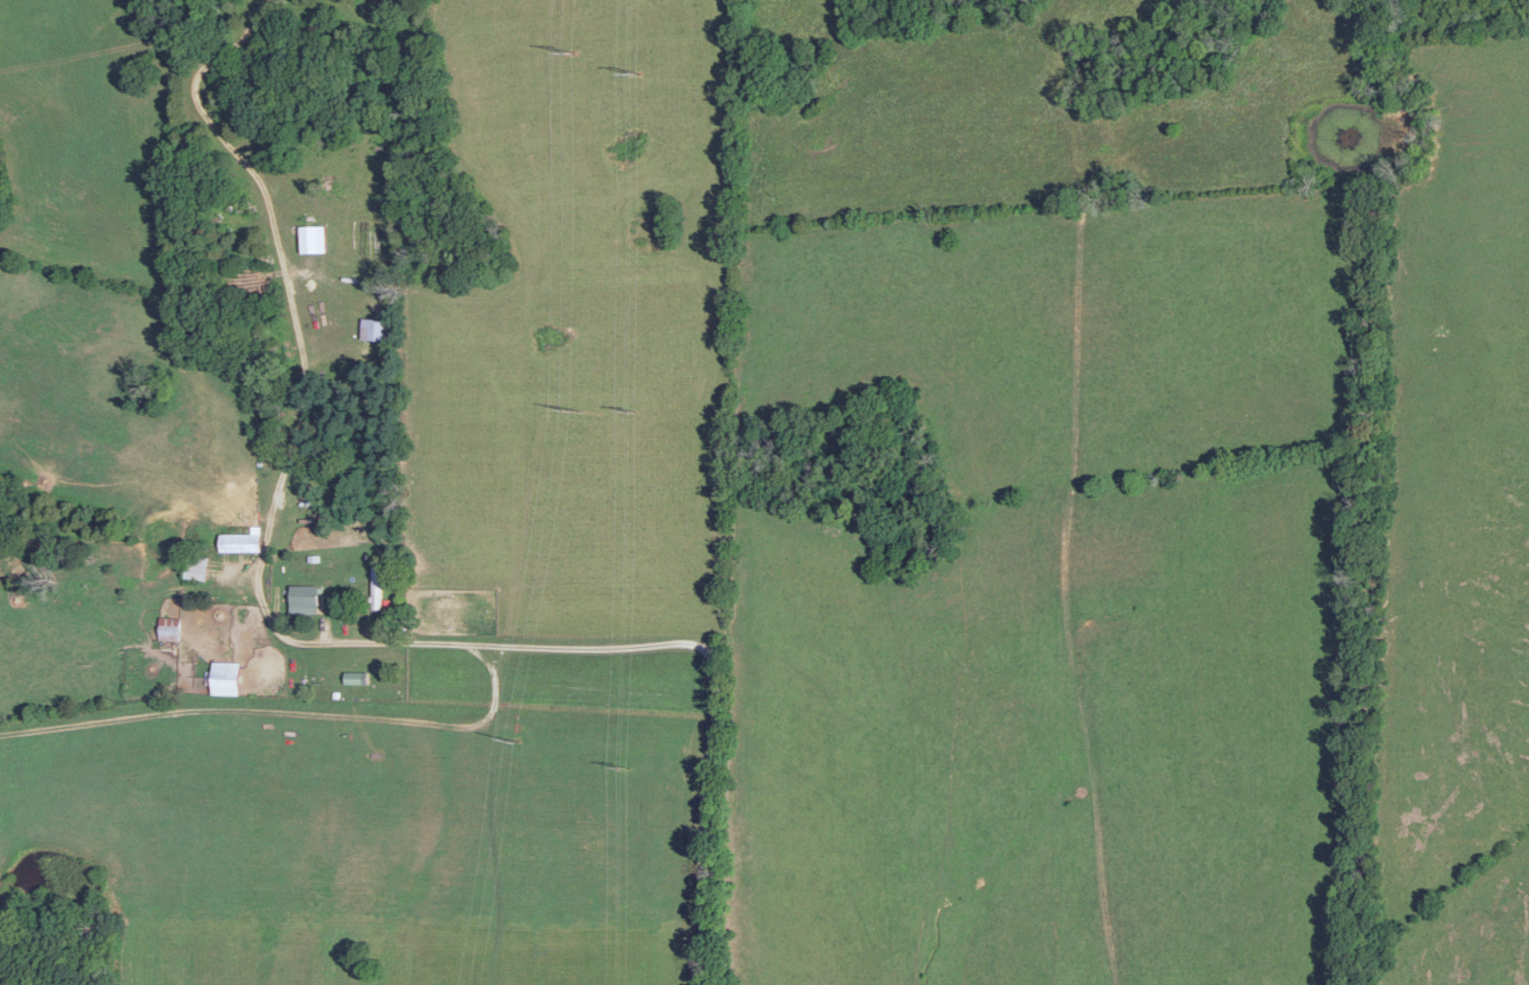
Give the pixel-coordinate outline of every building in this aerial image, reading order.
[(363,339),(391,339),(391,318),(363,318),(363,339)] [(221,533),(221,551),(261,551),(261,526),(252,526),(252,533),(221,533)] [(209,555),(188,555),(188,579),(209,579),(209,555)] [(374,608),(383,608),(383,565),(374,565),(374,608)] [(293,585),(293,605),(324,605),(324,585),(293,585)] [(180,616),(160,616),(160,640),(180,640),(180,616)] [(241,661),(213,661),(213,694),(241,694),(241,661)]
